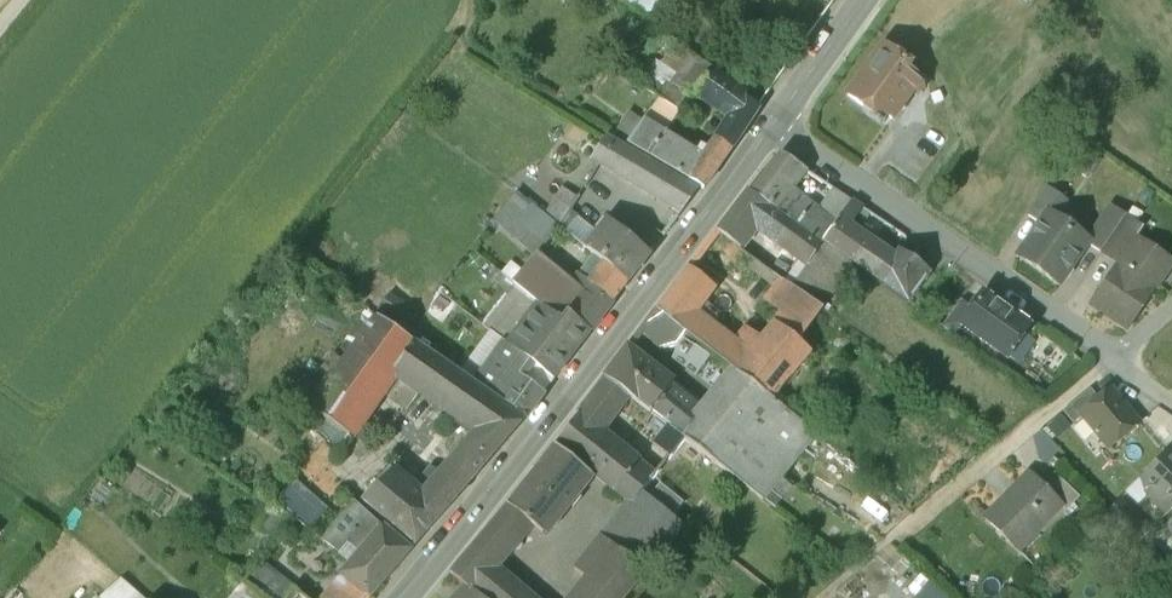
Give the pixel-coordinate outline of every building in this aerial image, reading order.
[(626,7),(642,19),(658,0),(631,0),(626,7)] [(676,46),(658,71),(672,82),(690,56),(676,46)] [(910,66),(884,48),(848,97),(862,107),(873,106),(892,120),(912,93),(922,92),(920,82),(906,71),(910,66)] [(711,72),(690,56),(672,82),(671,84),(693,99),(698,91),(711,72)] [(672,82),(658,71),(646,86),(681,115),(693,99),(671,84),(672,82)] [(758,108),(711,72),(698,91),(732,117),(717,138),(731,148),(758,108)] [(693,150),(667,135),(681,115),(646,86),(641,93),(645,96),(616,137),(680,175),(693,150)] [(704,156),(693,150),(680,175),(704,189),(731,148),(717,138),(704,156)] [(698,196),(613,143),(600,164),(637,185),(637,184),(663,199),(659,206),(666,211),(658,222),(671,232),(698,196)] [(1080,148),(1067,168),(1087,182),(1100,162),(1080,148)] [(784,217),(798,198),(793,195),(808,173),(781,154),(750,192),(784,217)] [(587,248),(598,235),(568,210),(576,198),(559,187),(542,211),(561,226),(584,244),(587,248)] [(1027,216),(1041,226),(1047,218),(1053,222),(1066,202),(1046,188),(1027,216)] [(863,210),(832,189),(818,211),(836,223),(846,209),(858,217),(863,210)] [(750,192),(748,191),(721,227),(741,244),(759,217),(790,241),(799,228),(784,217),(750,192)] [(545,244),(561,226),(542,211),(517,192),(488,228),(515,245),(527,230),(545,244)] [(818,211),(798,198),(784,217),(799,228),(821,243),(836,223),(818,211)] [(1112,207),(1086,245),(1087,246),(1101,255),(1127,218),(1112,207)] [(846,209),(836,223),(821,243),(843,258),(862,232),(853,226),(858,217),(846,209)] [(1059,286),(1087,246),(1086,245),(1053,222),(1047,218),(1041,226),(1018,258),(1059,286)] [(1118,265),(1136,239),(1143,229),(1127,218),(1101,255),(1118,265)] [(598,235),(587,248),(627,282),(649,255),(608,222),(598,235)] [(896,252),(894,254),(862,232),(843,258),(852,265),(893,294),(914,264),(896,252)] [(745,252),(791,285),(802,270),(756,238),(745,252)] [(1136,239),(1118,265),(1146,284),(1164,258),(1136,239)] [(791,285),(821,307),(852,265),(843,258),(821,243),(802,270),(791,285)] [(569,284),(535,257),(513,284),(538,304),(560,323),(568,313),(565,311),(574,300),(564,291),(569,284)] [(914,264),(893,294),(908,305),(930,275),(914,264)] [(1146,284),(1118,265),(1090,305),(1126,330),(1155,290),(1146,284)] [(480,324),(505,343),(507,344),(538,304),(513,284),(494,268),(487,277),(505,292),(480,324)] [(727,344),(697,319),(713,291),(688,268),(657,310),(686,333),(723,363),(729,356),(722,351),(727,344)] [(574,300),(565,311),(568,313),(590,331),(613,302),(588,283),(574,300)] [(788,283),(772,303),(787,315),(806,330),(823,309),(788,283)] [(440,294),(427,314),(442,325),(455,305),(440,294)] [(1028,329),(983,297),(973,310),(963,325),(964,326),(1008,357),(1028,329)] [(961,302),(942,328),(956,338),(964,326),(963,325),(973,310),(961,302)] [(538,304),(507,344),(531,362),(554,378),(590,331),(568,313),(560,323),(538,304)] [(675,346),(686,333),(657,310),(637,336),(657,350),(675,346)] [(525,420),(377,317),(311,411),(348,436),(395,373),(481,433),(459,459),(476,475),(525,420)] [(766,398),(772,403),(812,353),(771,322),(758,338),(749,331),(746,335),(789,370),(766,398)] [(789,370),(746,335),(739,343),(760,361),(744,380),(766,398),(789,370)] [(505,343),(476,384),(526,418),(543,393),(520,377),(531,362),(507,344),(505,343)] [(723,363),(739,376),(744,380),(760,361),(739,343),(729,356),(723,363)] [(657,378),(625,352),(605,379),(624,393),(636,403),(657,378)] [(739,376),(711,409),(743,435),(772,403),(766,398),(744,380),(739,376)] [(657,378),(636,403),(665,426),(683,440),(716,466),(743,435),(711,409),(698,423),(662,395),(668,386),(657,378)] [(605,379),(556,444),(587,468),(608,441),(595,431),(624,393),(605,379)] [(1090,389),(1063,412),(1073,424),(1083,416),(1082,415),(1100,400),(1090,389)] [(1100,400),(1082,415),(1083,416),(1110,447),(1120,438),(1122,440),(1135,429),(1133,428),(1138,424),(1111,391),(1100,400)] [(743,435),(716,466),(765,502),(817,436),(772,403),(743,435)] [(348,436),(311,411),(299,422),(332,459),(348,436)] [(683,440),(665,426),(651,444),(669,458),(683,440)] [(608,441),(587,468),(593,473),(631,503),(641,490),(650,479),(633,467),(636,463),(608,441)] [(556,444),(508,506),(451,574),(463,584),(481,597),(535,597),(496,567),(532,524),(546,534),(593,473),(587,468),(556,444)] [(1126,494),(1138,506),(1146,497),(1165,516),(1171,509),(1171,447),(1126,494)] [(426,497),(395,472),(367,505),(415,546),(476,475),(459,459),(426,497)] [(1079,498),(1055,474),(1043,487),(1064,506),(1063,507),(1066,511),(1079,498)] [(1043,487),(1034,478),(1008,504),(1005,501),(986,520),(1011,544),(1029,527),(1036,534),(1063,507),(1064,506),(1043,487)] [(300,480),(284,502),(309,521),(325,498),(300,480)] [(641,576),(629,566),(672,514),(641,490),(631,503),(607,532),(599,525),(590,536),(610,551),(575,597),(624,597),(641,576)] [(1132,550),(1154,528),(1122,498),(1100,521),(1132,550)] [(292,517),(277,506),(261,529),(276,540),(292,517)] [(349,561),(363,572),(353,587),(367,597),(371,597),(411,551),(379,524),(349,561)] [(261,597),(286,597),(293,591),(259,561),(242,582),(261,597)] [(335,577),(317,597),(363,597),(335,577)] [(103,597),(143,597),(122,580),(103,597)] [(463,584),(452,597),(481,597),(463,584)] [(852,589),(848,585),(845,589),(849,592),(845,595),(848,597),(863,597),(866,595),(855,585),(852,589)]
